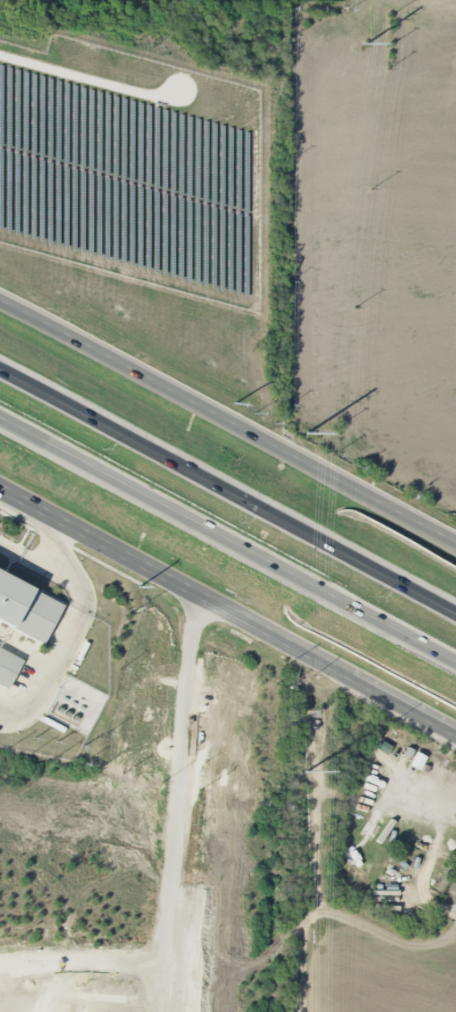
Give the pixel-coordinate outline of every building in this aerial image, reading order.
[(0,571),(0,622),(43,643),(63,602),(0,571)] [(21,659),(0,649),(0,686),(7,689),(21,659)]
